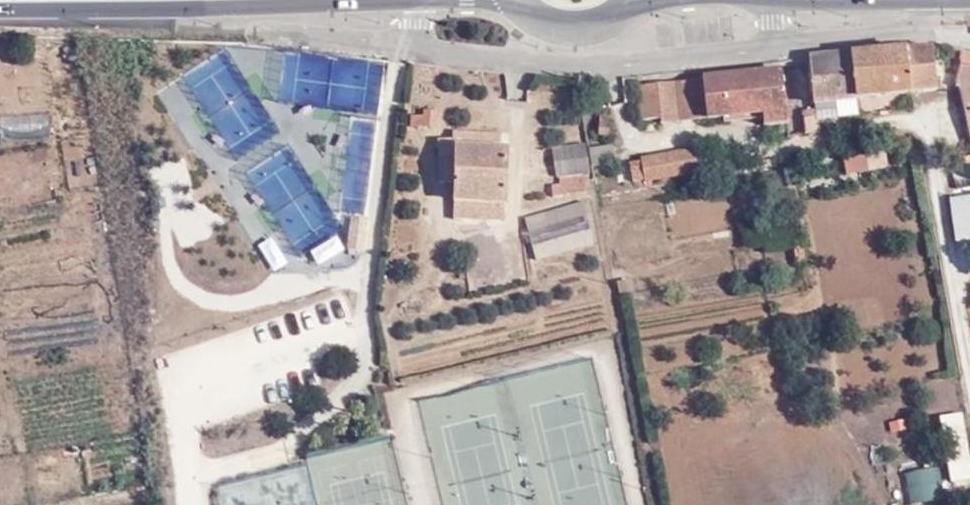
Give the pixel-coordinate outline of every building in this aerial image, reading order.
[(849,53),(853,97),(932,91),(928,46),(849,53)] [(968,146),(969,145),(969,53),(962,52),(953,77),(968,146)] [(849,53),(808,57),(812,101),(853,97),(849,53)] [(782,69),(637,83),(641,117),(659,115),(660,123),(759,114),(760,125),(787,122),(782,69)] [(426,116),(413,115),(411,126),(435,129),(437,111),(427,110),(426,116)] [(498,148),(499,132),(455,131),(454,139),(440,139),(439,182),(455,183),(453,216),(506,219),(506,147),(498,148)] [(591,166),(615,164),(613,142),(589,144),(591,166)] [(590,171),(585,143),(553,148),(557,176),(580,173),(590,171)] [(696,148),(643,157),(644,162),(631,164),(634,181),(644,180),(647,183),(700,174),(696,148)] [(842,153),(844,171),(886,166),(885,149),(842,153)] [(580,173),(557,176),(558,187),(549,187),(550,197),(583,194),(580,173)] [(969,242),(969,187),(950,190),(960,243),(969,242)] [(579,202),(522,217),(531,255),(589,241),(579,202)] [(969,477),(969,476),(964,410),(940,412),(946,479),(969,477)] [(896,469),(898,501),(941,498),(939,466),(896,469)]
